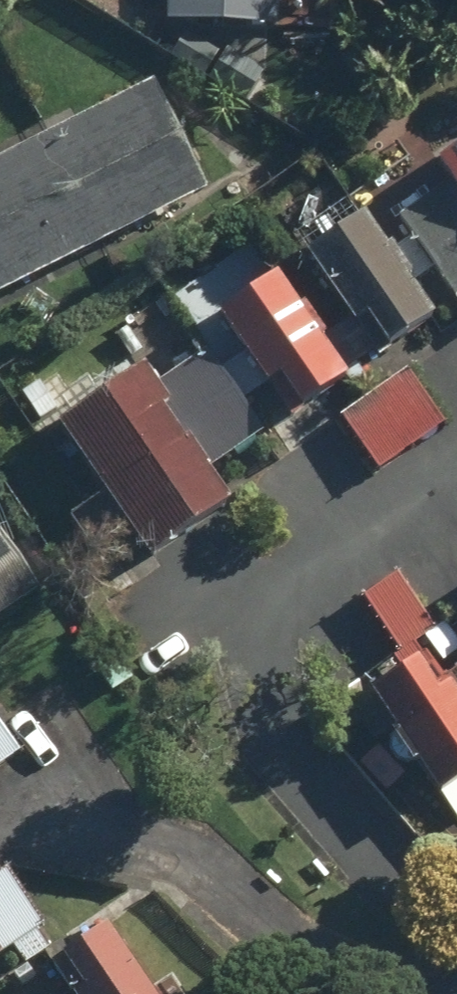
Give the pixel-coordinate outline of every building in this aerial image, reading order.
[(163,27),(275,33),(277,0),(165,0),(163,27)] [(146,84),(0,156),(0,288),(198,190),(146,84)] [(436,164),(452,187),(399,224),(456,310),(456,149),(436,164)] [(340,327),(331,334),(353,366),(363,360),(367,366),(428,324),(358,221),(296,263),(340,327)] [(238,361),(223,371),(246,403),(272,383),(297,417),(342,384),(264,277),(207,319),(238,361)] [(145,386),(133,370),(52,428),(149,563),(230,505),(207,473),(258,437),(196,350),(145,386)] [(401,371),(333,418),(373,475),(441,429),(401,371)] [(32,597),(0,551),(0,620),(32,597)] [(394,573),(353,604),(393,657),(434,627),(394,573)] [(362,705),(456,816),(456,714),(412,661),(362,705)] [(16,753),(0,732),(0,765),(16,753)] [(57,946),(1,874),(0,874),(0,958),(12,949),(27,969),(57,946)] [(54,968),(73,993),(146,993),(103,933),(54,968)]
